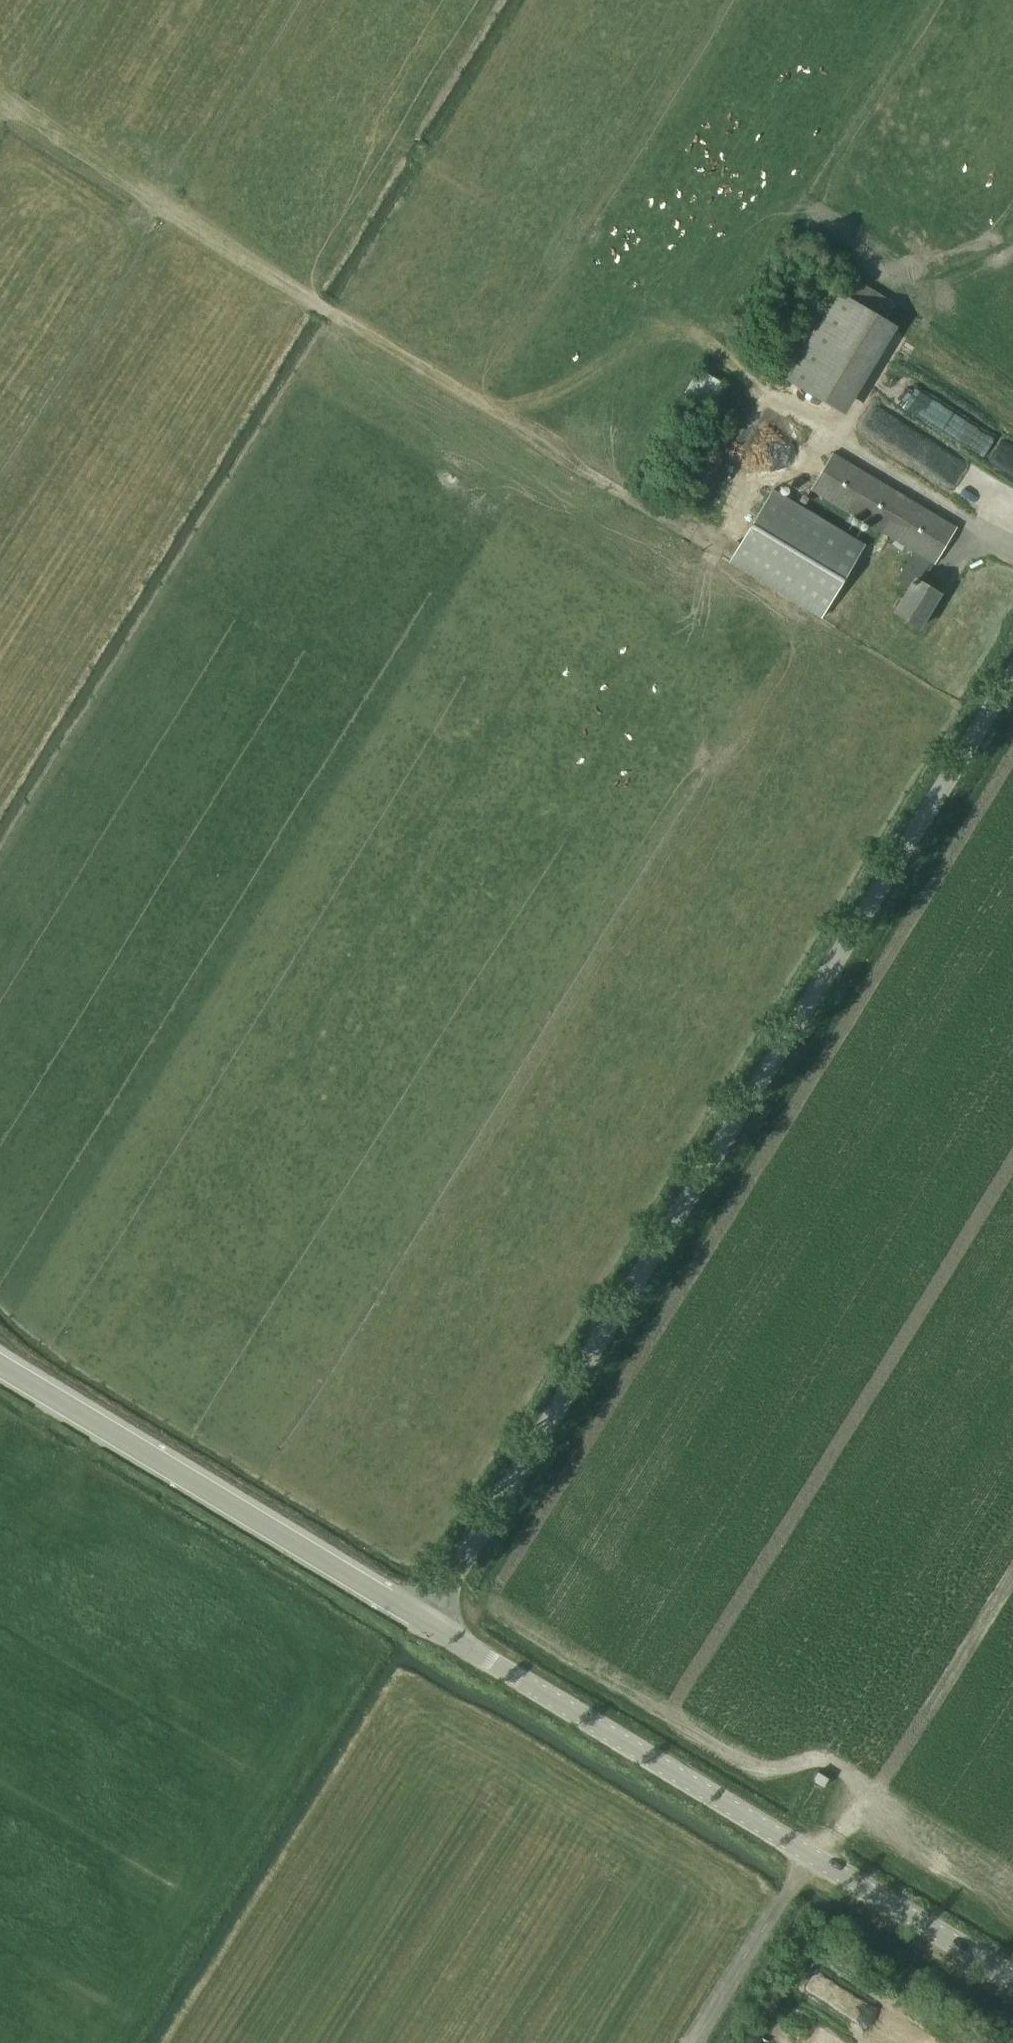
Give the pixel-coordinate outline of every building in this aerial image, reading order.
[(855,279),(844,295),(888,320),(897,304),(855,279)] [(900,327),(888,320),(844,295),(820,282),(768,368),(847,414),(900,327)] [(686,396),(707,409),(723,382),(701,369),(686,396)] [(883,439),(890,421),(873,414),(866,432),(883,439)] [(942,594),(925,584),(958,527),(929,509),(903,494),(835,454),(812,491),(915,553),(900,581),(913,588),(898,613),(921,627),(942,594)] [(730,563),(823,619),(866,546),(774,491),(730,563)] [(819,1772),(814,1781),(827,1788),(833,1779),(819,1772)]
